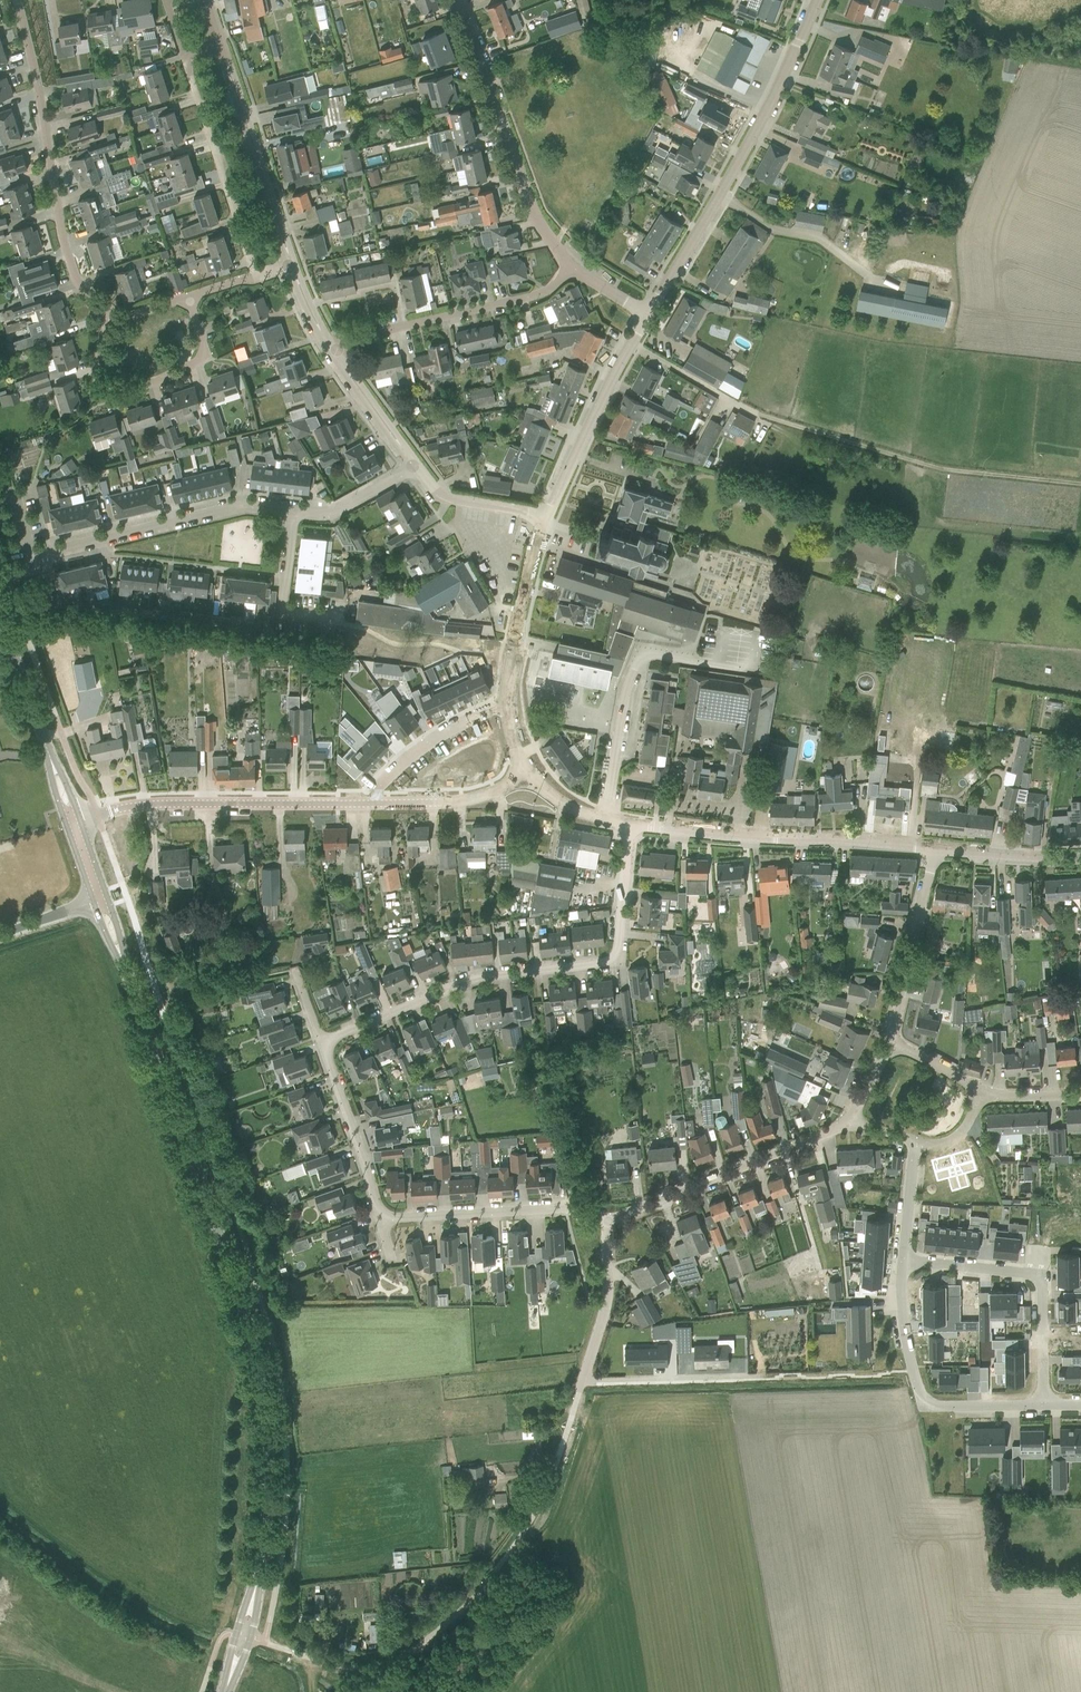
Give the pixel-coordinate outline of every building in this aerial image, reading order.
[(119,19),(120,26),(121,35),(129,34),(131,33),(130,27),(145,25),(154,23),(150,0),(135,3),(135,0),(122,2),(125,18),(119,19)] [(234,0),(225,0),(228,12),(236,10),(234,0)] [(255,0),(242,0),(246,16),(243,17),(246,32),(261,28),(258,14),(255,2),(255,0)] [(255,2),(258,14),(270,12),(267,0),(255,0),(255,2)] [(422,3),(425,12),(438,8),(435,0),(415,0),(416,5),(422,3)] [(493,22),(508,17),(505,9),(514,5),(512,0),(505,0),(487,7),(493,22)] [(587,10),(586,0),(576,0),(577,11),(587,10)] [(782,0),(761,0),(752,0),(749,7),(739,3),(736,13),(744,16),(754,20),(756,14),(774,20),(782,0)] [(845,14),(855,18),(861,21),(864,14),(877,19),(883,4),(891,7),(894,0),(869,0),(868,3),(860,0),(850,0),(845,14)] [(899,0),(903,1),(943,9),(944,0),(898,0),(899,0)] [(325,4),(315,6),(317,20),(328,18),(325,4)] [(113,27),(110,11),(103,12),(103,14),(89,17),(89,14),(88,15),(90,26),(92,33),(102,32),(107,31),(109,46),(111,46),(122,44),(119,26),(113,27)] [(576,12),(546,22),(551,36),(580,26),(576,12)] [(508,17),(493,22),(499,37),(523,28),(517,13),(508,17)] [(523,23),(527,35),(545,28),(540,16),(523,23)] [(668,26),(669,24),(669,19),(652,18),(652,27),(662,27),(662,25),(668,26)] [(341,20),(336,22),(339,33),(344,31),(341,20)] [(62,43),(56,44),(55,42),(57,58),(75,55),(72,42),(81,40),(79,30),(78,23),(59,26),(62,43)] [(732,86),(744,93),(749,82),(748,82),(750,76),(752,77),(757,67),(755,66),(768,39),(741,25),(735,38),(716,28),(696,68),(705,73),(732,86)] [(641,65),(653,68),(661,29),(649,31),(641,65)] [(422,41),(423,43),(432,66),(451,58),(445,43),(448,42),(444,32),(422,41)] [(274,56),(278,54),(279,54),(274,34),(268,36),(274,56)] [(158,46),(157,38),(139,41),(142,56),(151,55),(150,48),(158,46)] [(858,42),(855,50),(861,53),(883,63),(891,46),(874,38),(870,47),(858,42)] [(826,59),(819,74),(838,83),(839,82),(843,84),(842,86),(851,88),(855,80),(858,72),(854,69),(848,67),(854,52),(852,51),(845,48),(835,44),(828,60),(826,59)] [(391,47),(380,50),(383,62),(404,56),(401,47),(391,50),(391,47)] [(342,62),(333,65),(335,72),(344,69),(342,62)] [(144,84),(145,88),(165,82),(164,82),(160,69),(161,69),(145,74),(148,83),(144,84)] [(115,75),(117,81),(133,76),(131,70),(115,75)] [(81,81),(95,79),(93,72),(57,78),(58,85),(81,81)] [(419,82),(422,93),(432,90),(436,104),(457,99),(451,74),(419,82)] [(95,79),(81,81),(83,89),(63,94),(67,110),(76,108),(76,110),(99,104),(95,88),(103,86),(116,84),(115,75),(95,79)] [(266,86),(270,102),(284,98),(285,99),(301,94),(303,103),(334,94),(331,87),(326,88),(309,92),(304,75),(287,80),(287,81),(266,86)] [(13,95),(9,84),(8,84),(6,77),(0,79),(0,99),(13,95)] [(386,83),(366,88),(368,97),(380,94),(381,96),(388,94),(389,95),(413,89),(412,87),(413,86),(411,77),(386,83)] [(651,83),(666,117),(680,111),(664,77),(651,83)] [(165,82),(145,88),(147,93),(150,92),(153,101),(159,99),(169,96),(169,95),(169,96),(165,83),(165,82)] [(688,83),(684,91),(702,100),(707,91),(688,83)] [(832,84),(830,92),(852,97),(853,89),(851,88),(842,86),(832,84)] [(691,113),(687,120),(692,122),(690,125),(699,129),(703,120),(722,130),(722,129),(729,116),(716,109),(717,105),(708,100),(699,117),(691,113)] [(97,111),(99,120),(127,112),(124,104),(97,111)] [(127,112),(129,117),(139,114),(147,112),(145,106),(127,112)] [(800,116),(802,118),(796,129),(810,136),(813,130),(822,135),(830,119),(822,115),(822,114),(806,106),(800,116)] [(432,111),(434,117),(448,114),(447,107),(432,111)] [(16,123),(11,108),(0,112),(0,128),(16,123)] [(451,113),(454,127),(454,128),(472,124),(469,109),(451,113)] [(159,116),(153,118),(156,128),(158,127),(159,131),(178,125),(179,125),(179,124),(181,124),(182,124),(177,115),(175,115),(174,112),(175,112),(174,111),(159,116)] [(327,125),(324,115),(303,119),(304,120),(299,121),(297,112),(274,117),(274,119),(273,120),(275,128),(276,128),(277,130),(291,127),(292,132),(291,133),(315,128),(327,125)] [(139,114),(129,117),(131,124),(142,120),(139,114)] [(865,116),(862,123),(869,126),(872,119),(865,116)] [(673,123),(695,135),(699,129),(690,125),(676,117),(673,123)] [(68,129),(74,146),(100,137),(94,120),(68,129)] [(4,144),(11,142),(21,138),(16,123),(0,128),(0,145),(4,144)] [(454,128),(454,127),(444,130),(447,141),(456,139),(457,142),(475,138),(472,124),(454,128)] [(160,131),(154,133),(156,140),(162,139),(164,144),(169,143),(183,138),(182,138),(178,125),(159,131),(160,131)] [(684,145),(707,157),(714,145),(699,137),(695,143),(685,137),(682,144),(684,145)] [(96,167),(94,160),(104,157),(102,152),(120,147),(117,138),(98,145),(87,149),(89,155),(81,157),(71,161),(75,174),(96,167)] [(805,147),(823,155),(832,159),(835,150),(808,138),(805,147)] [(285,145),(279,146),(287,178),(290,178),(292,186),(303,184),(312,181),(313,182),(321,181),(319,171),(315,172),(310,173),(306,160),(301,141),(300,141),(299,140),(291,142),(291,143),(287,144),(287,143),(285,144),(285,145)] [(771,143),(754,174),(764,180),(772,184),(772,183),(780,188),(785,180),(776,176),(789,153),(781,148),(771,143)] [(707,157),(684,145),(678,157),(670,153),(667,159),(671,161),(679,166),(682,160),(701,170),(707,157)] [(658,146),(655,152),(665,157),(668,151),(658,146)] [(820,163),(823,155),(805,147),(800,157),(799,160),(818,168),(820,163)] [(343,151),(349,175),(362,172),(356,148),(343,151)] [(156,149),(143,153),(145,159),(158,155),(156,149)] [(458,155),(456,149),(435,154),(436,160),(453,156),(458,155)] [(145,159),(142,160),(145,169),(148,168),(163,163),(168,161),(170,167),(165,169),(166,175),(192,167),(188,154),(188,153),(174,158),(172,150),(158,155),(145,159)] [(457,170),(484,164),(480,150),(458,155),(453,156),(456,170),(457,170)] [(0,159),(0,168),(4,167),(6,176),(8,182),(10,181),(19,178),(17,172),(27,169),(22,154),(14,157),(14,155),(7,157),(0,159)] [(656,154),(651,163),(662,168),(666,160),(656,154)] [(823,155),(820,163),(837,170),(840,162),(832,159),(823,155)] [(679,166),(671,161),(666,170),(672,174),(666,185),(676,190),(677,187),(693,196),(700,184),(690,179),(693,173),(679,166)] [(453,194),(467,190),(468,190),(468,189),(467,183),(487,179),(484,164),(457,170),(460,184),(452,186),(453,194)] [(96,167),(75,174),(77,180),(80,179),(83,187),(101,181),(99,176),(104,174),(106,172),(104,165),(96,167)] [(166,175),(161,177),(163,182),(167,180),(170,179),(173,188),(172,189),(173,190),(171,190),(173,196),(175,196),(196,189),(194,182),(197,181),(197,180),(196,181),(192,168),(193,167),(192,167),(166,175)] [(378,168),(368,171),(370,178),(379,175),(378,168)] [(105,177),(107,185),(124,179),(132,176),(130,169),(121,171),(105,177)] [(124,179),(107,185),(109,191),(110,193),(112,192),(127,188),(124,179)] [(10,195),(13,202),(31,196),(27,183),(3,190),(5,197),(10,195)] [(437,207),(440,217),(440,218),(495,205),(492,190),(481,193),(479,187),(468,189),(468,190),(467,190),(469,197),(478,195),(479,201),(472,202),(472,199),(437,207)] [(292,195),(297,211),(312,206),(309,198),(318,195),(316,188),(292,195)] [(89,198),(78,201),(83,215),(100,209),(108,207),(116,204),(112,192),(110,193),(109,191),(101,194),(89,198)] [(193,198),(197,212),(214,206),(209,193),(193,198)] [(31,196),(13,202),(15,210),(10,212),(12,218),(36,211),(31,196)] [(156,202),(158,209),(177,202),(175,196),(173,196),(162,200),(156,202)] [(613,203),(615,215),(629,212),(627,200),(613,203)] [(331,205),(316,210),(318,217),(334,214),(331,205)] [(440,218),(440,217),(435,219),(437,228),(457,223),(458,226),(470,223),(470,219),(483,215),(484,223),(499,220),(495,205),(440,218)] [(214,206),(197,212),(200,221),(181,229),(184,237),(206,230),(204,226),(219,221),(214,206)] [(100,209),(83,215),(87,229),(98,226),(111,221),(109,216),(111,215),(108,207),(100,209)] [(796,208),(792,223),(819,230),(823,215),(796,208)] [(372,211),(374,224),(382,222),(379,210),(372,211)] [(115,218),(118,226),(138,219),(135,211),(115,218)] [(161,217),(163,223),(174,219),(172,213),(161,217)] [(654,224),(651,230),(671,243),(682,226),(661,213),(654,224)] [(334,214),(318,217),(320,223),(330,220),(336,218),(334,214)] [(145,217),(138,219),(141,226),(148,223),(145,217)] [(705,281),(714,287),(728,295),(735,284),(734,284),(767,232),(746,218),(705,281)] [(138,219),(118,226),(115,227),(118,235),(141,227),(141,226),(138,219)] [(174,219),(163,223),(166,233),(176,230),(175,227),(177,227),(174,219)] [(349,220),(338,223),(341,236),(352,233),(349,220)] [(490,229),(493,240),(498,239),(501,254),(512,251),(511,250),(520,248),(517,230),(511,232),(510,224),(490,229)] [(12,232),(15,242),(18,241),(23,254),(42,248),(36,230),(32,231),(30,226),(12,232)] [(671,243),(651,230),(634,256),(629,253),(624,261),(644,274),(649,266),(647,265),(650,260),(651,261),(654,256),(659,260),(660,260),(671,243)] [(303,237),(308,257),(327,252),(322,232),(303,237)] [(207,240),(212,254),(228,249),(223,235),(213,238),(207,240)] [(93,247),(89,248),(95,266),(99,265),(100,266),(102,265),(102,264),(113,260),(123,257),(118,241),(112,243),(110,236),(101,238),(91,242),(93,247)] [(228,249),(212,254),(213,258),(217,269),(232,264),(228,249)] [(167,250),(161,252),(163,258),(169,256),(167,250)] [(185,256),(187,263),(194,260),(192,253),(185,256)] [(518,260),(517,255),(511,256),(512,261),(497,264),(500,280),(504,282),(521,279),(521,282),(522,282),(521,279),(523,278),(526,274),(525,270),(527,268),(524,266),(523,262),(519,260),(518,260)] [(115,282),(117,288),(139,280),(139,281),(146,278),(142,265),(146,264),(144,257),(123,264),(125,270),(115,274),(118,281),(115,282)] [(187,263),(177,267),(179,273),(196,267),(194,260),(187,263)] [(454,283),(451,284),(453,294),(468,291),(468,294),(480,292),(478,280),(486,278),(483,267),(481,260),(468,263),(470,270),(452,274),(454,283)] [(25,283),(51,274),(47,261),(18,270),(23,283),(25,283)] [(387,262),(371,266),(374,283),(391,280),(387,262)] [(374,283),(371,266),(355,269),(358,287),(374,283)] [(179,273),(177,267),(167,271),(174,290),(183,287),(179,273)] [(58,287),(53,273),(51,274),(25,283),(29,296),(58,287)] [(411,275),(400,278),(401,281),(402,281),(403,283),(401,283),(404,293),(424,288),(420,273),(411,275)] [(352,274),(336,278),(340,295),(356,292),(352,274)] [(340,295),(336,278),(320,281),(324,299),(340,295)] [(139,280),(117,288),(118,293),(121,292),(124,300),(143,294),(139,281),(139,280)] [(549,299),(552,307),(560,324),(566,321),(567,323),(588,314),(580,297),(580,298),(575,286),(565,291),(567,294),(557,299),(555,296),(549,299)] [(424,288),(404,293),(406,302),(407,302),(407,304),(406,304),(407,307),(426,303),(427,303),(424,288)] [(943,327),(947,307),(860,290),(856,309),(943,327)] [(748,299),(745,310),(766,315),(770,300),(749,294),(748,299)] [(684,296),(663,332),(678,340),(693,316),(701,321),(707,310),(684,296)] [(251,310),(253,318),(268,313),(263,297),(248,301),(236,305),(239,314),(245,312),(251,310)] [(39,321),(47,319),(69,311),(67,306),(64,307),(62,299),(45,305),(43,299),(31,302),(3,311),(6,319),(35,310),(39,321)] [(69,311),(47,319),(51,332),(70,325),(68,318),(70,317),(69,311)] [(755,315),(753,323),(760,324),(762,317),(755,315)] [(235,325),(232,327),(234,333),(253,327),(251,320),(235,325)] [(266,338),(270,351),(288,345),(281,323),(254,332),(257,341),(266,338)] [(527,329),(531,343),(544,339),(543,334),(551,332),(549,324),(527,329)] [(501,339),(500,334),(498,333),(495,334),(492,325),(474,329),(474,328),(463,330),(463,331),(456,333),(460,351),(497,342),(496,342),(500,341),(501,339)] [(544,339),(531,343),(526,344),(528,355),(539,352),(539,353),(572,344),(574,341),(577,342),(572,352),(591,361),(599,345),(600,346),(604,340),(602,339),(603,338),(589,331),(584,329),(583,329),(551,332),(543,334),(544,339)] [(15,341),(17,350),(43,341),(40,333),(15,341)] [(519,335),(512,337),(515,346),(521,344),(519,335)] [(51,346),(42,348),(46,361),(55,358),(58,370),(68,367),(79,363),(78,362),(77,363),(73,352),(75,352),(71,339),(67,341),(66,340),(64,341),(64,342),(51,346)] [(731,363),(696,343),(682,367),(717,387),(731,363)] [(429,380),(430,383),(435,382),(432,370),(451,366),(446,344),(429,347),(431,354),(415,358),(420,382),(429,380)] [(249,356),(252,363),(269,357),(267,350),(249,356)] [(469,356),(471,368),(491,364),(488,352),(469,356)] [(402,381),(403,387),(414,384),(412,379),(405,380),(399,354),(385,358),(385,359),(373,362),(373,360),(372,361),(376,378),(391,375),(393,383),(402,381)] [(295,386),(292,378),(296,377),(306,373),(302,359),(291,363),(289,356),(278,359),(274,360),(280,378),(264,383),(267,394),(283,388),(295,386)] [(247,364),(241,366),(244,375),(250,373),(247,364)] [(554,383),(549,394),(573,403),(585,372),(568,365),(559,386),(554,383)] [(644,366),(639,377),(638,377),(632,388),(642,393),(650,397),(656,383),(661,373),(644,365),(643,366),(644,366)] [(25,379),(28,387),(49,380),(46,372),(25,379)] [(215,381),(209,383),(212,394),(215,402),(224,399),(223,394),(238,390),(235,382),(232,372),(213,378),(214,378),(215,381)] [(537,376),(540,385),(551,383),(549,373),(537,376)] [(49,380),(28,387),(31,395),(51,388),(49,380)] [(55,386),(62,410),(55,412),(58,422),(70,418),(69,416),(75,414),(77,412),(75,407),(77,406),(77,405),(80,404),(76,392),(75,392),(72,382),(73,381),(55,386)] [(290,388),(282,391),(285,402),(294,399),(294,402),(306,398),(308,406),(313,404),(324,401),(319,385),(303,390),(292,393),(290,388)] [(178,392),(187,419),(194,417),(191,408),(200,405),(197,397),(194,387),(178,392)] [(469,392),(473,407),(496,403),(492,387),(469,392)] [(3,404),(9,402),(9,403),(19,399),(16,391),(0,396),(3,404)] [(178,392),(162,397),(165,407),(168,415),(176,413),(179,422),(187,419),(178,392)] [(694,405),(702,409),(708,397),(701,393),(694,405)] [(573,403),(549,394),(547,398),(553,400),(549,412),(549,414),(566,421),(573,403)] [(625,394),(617,409),(618,409),(639,419),(648,423),(654,410),(655,409),(645,404),(635,399),(625,394)] [(667,394),(662,405),(674,411),(679,400),(667,394)] [(127,411),(130,421),(133,429),(156,422),(151,405),(139,409),(139,407),(127,411)] [(661,406),(659,412),(671,418),(674,411),(662,405),(661,406)] [(289,411),(292,420),(307,415),(305,406),(289,411)] [(210,414),(217,437),(217,438),(225,436),(216,408),(208,411),(210,414)] [(618,409),(609,429),(619,434),(631,440),(638,425),(636,424),(639,419),(618,409)] [(722,428),(720,432),(734,439),(734,440),(742,444),(754,422),(738,412),(733,421),(728,418),(723,426),(722,428)] [(217,437),(210,414),(201,417),(209,440),(217,437)] [(96,439),(93,440),(95,448),(111,443),(110,437),(120,434),(114,415),(91,422),(96,439)] [(286,422),(297,438),(310,432),(304,417),(286,422)] [(314,429),(323,449),(335,444),(335,443),(354,435),(346,417),(327,425),(326,423),(314,429)] [(455,419),(459,440),(441,444),(441,441),(427,444),(429,454),(439,452),(442,463),(456,460),(457,462),(464,460),(464,458),(471,456),(464,429),(462,418),(455,419)] [(667,441),(663,455),(702,466),(704,463),(703,463),(708,454),(709,454),(720,432),(722,428),(723,426),(710,419),(694,448),(667,441)] [(531,421),(520,447),(538,455),(550,429),(531,421)] [(171,448),(172,449),(185,444),(183,436),(177,438),(173,426),(165,429),(166,431),(171,448)] [(171,448),(166,431),(158,434),(160,442),(153,445),(155,453),(171,448)] [(266,431),(259,434),(261,441),(269,439),(266,431)] [(120,439),(127,459),(134,457),(128,437),(120,439)] [(241,439),(244,453),(252,451),(249,437),(241,439)] [(293,441),(296,449),(297,450),(302,447),(297,439),(293,441)] [(633,440),(631,449),(661,457),(662,453),(652,450),(653,446),(633,440)] [(360,443),(345,451),(353,465),(352,465),(352,466),(351,468),(351,470),(352,472),(354,473),(356,473),(360,479),(360,481),(361,480),(374,473),(373,471),(382,466),(378,461),(380,460),(377,454),(375,455),(374,453),(368,456),(360,443)] [(175,449),(177,457),(194,453),(193,449),(192,445),(175,449)] [(227,450),(231,466),(240,464),(236,447),(227,450)] [(297,450),(296,449),(298,458),(307,454),(302,447),(297,450)] [(528,480),(538,455),(520,447),(516,455),(514,454),(510,463),(506,461),(502,470),(528,481),(528,480)] [(279,490),(282,468),(273,467),(274,459),(271,449),(263,451),(266,461),(265,462),(266,462),(265,466),(263,487),(263,488),(279,490)] [(338,458),(336,452),(335,451),(320,458),(323,465),(338,458)] [(61,466),(66,474),(76,467),(71,459),(61,466)] [(263,487),(265,466),(266,462),(265,462),(253,460),(250,487),(263,488),(263,487)] [(188,500),(183,478),(182,478),(178,462),(172,464),(176,480),(170,481),(176,503),(188,500)] [(119,466),(120,474),(129,471),(127,464),(119,466)] [(296,491),(299,470),(298,470),(299,465),(292,465),(292,469),(282,468),(279,490),(296,492),(296,491)] [(159,467),(152,468),(154,476),(161,474),(159,467)] [(227,467),(215,470),(220,492),(232,489),(227,467)] [(215,470),(199,474),(204,496),(220,492),(215,470)] [(313,484),(314,476),(310,476),(311,471),(299,470),(296,491),(296,492),(308,493),(309,484),(313,484)] [(97,471),(89,473),(91,481),(99,479),(97,471)] [(199,474),(183,478),(188,500),(204,496),(199,474)] [(74,477),(66,479),(68,486),(76,484),(74,477)] [(498,492),(500,480),(484,478),(482,490),(498,492)] [(68,486),(66,479),(59,480),(61,488),(68,486)] [(734,492),(740,494),(744,483),(738,481),(734,492)] [(36,486),(39,497),(47,495),(45,484),(36,486)] [(157,484),(145,487),(150,508),(162,505),(157,484)] [(145,487),(133,489),(139,511),(150,508),(145,487)] [(670,501),(635,490),(624,487),(616,513),(626,516),(638,520),(644,522),(648,511),(667,517),(672,502),(670,501)] [(133,489),(122,492),(127,514),(139,511),(133,489)] [(377,498),(376,498),(383,511),(390,507),(395,516),(396,517),(413,507),(413,506),(407,496),(405,497),(403,492),(396,496),(392,489),(377,498)] [(127,514),(122,492),(110,495),(115,517),(127,514)] [(97,498),(84,501),(90,523),(102,520),(97,498)] [(84,501),(73,504),(78,526),(90,523),(84,501)] [(73,504),(61,507),(66,529),(78,526),(73,504)] [(395,516),(389,520),(392,526),(394,525),(401,521),(405,529),(406,531),(424,521),(422,518),(415,505),(413,506),(413,507),(396,517),(395,516)] [(66,529),(61,507),(49,510),(54,531),(66,529)] [(644,522),(638,520),(634,533),(632,532),(632,531),(631,531),(631,530),(623,528),(622,529),(621,528),(621,529),(613,526),(611,532),(610,532),(609,534),(608,532),(605,530),(601,532),(601,535),(600,535),(596,545),(599,546),(599,548),(602,550),(602,551),(599,553),(598,555),(599,558),(602,559),(602,560),(603,560),(610,563),(611,564),(611,565),(619,567),(619,566),(621,567),(621,566),(656,577),(659,568),(658,568),(658,567),(662,567),(664,566),(667,564),(668,561),(667,557),(665,555),(663,553),(664,553),(671,531),(644,522)] [(337,524),(333,526),(343,543),(346,549),(357,549),(353,543),(341,522),(340,523),(337,524)] [(402,532),(388,540),(392,548),(406,540),(402,532)] [(301,549),(304,549),(324,551),(326,539),(308,537),(305,537),(305,542),(303,542),(302,541),(301,549)] [(404,550),(412,564),(417,561),(424,573),(444,561),(435,545),(425,551),(419,541),(404,550)] [(689,553),(698,556),(700,549),(691,547),(689,553)] [(299,562),(302,562),(323,565),(324,551),(304,549),(303,557),(300,557),(299,562)] [(695,639),(703,613),(696,610),(693,605),(665,596),(667,591),(580,563),(580,564),(578,563),(576,567),(563,560),(556,571),(553,581),(615,601),(603,653),(562,643),(558,654),(553,653),(548,673),(608,686),(611,669),(619,671),(639,622),(666,630),(695,639)] [(89,564),(94,586),(96,591),(108,588),(101,561),(89,564)] [(421,609),(414,608),(428,615),(428,611),(434,608),(438,615),(452,607),(449,600),(455,597),(467,617),(488,605),(462,561),(412,591),(396,591),(395,603),(419,605),(421,609)] [(859,567),(855,586),(870,589),(875,563),(865,561),(864,568),(859,567)] [(302,562),(301,575),(321,578),(322,569),(323,565),(302,562)] [(89,564),(78,567),(83,589),(94,586),(89,564)] [(120,586),(132,588),(135,565),(123,564),(120,586)] [(132,588),(144,589),(147,567),(135,565),(132,588)] [(78,567),(66,570),(71,592),(83,589),(78,567)] [(147,567),(144,589),(144,593),(150,594),(151,590),(157,590),(159,568),(147,567)] [(71,592),(66,570),(54,573),(59,595),(71,592)] [(170,592),(182,593),(185,571),(172,570),(171,579),(167,579),(166,587),(170,588),(170,592)] [(182,593),(181,599),(194,600),(194,595),(197,573),(185,571),(182,593)] [(209,574),(197,573),(194,595),(206,596),(207,592),(211,592),(212,584),(208,584),(209,574)] [(301,575),(298,575),(297,582),(298,582),(300,582),(299,588),(302,588),(318,590),(317,594),(329,596),(330,590),(320,589),(321,578),(301,575)] [(220,598),(232,599),(235,577),(222,576),(220,598)] [(232,599),(244,601),(247,578),(235,577),(232,599)] [(244,601),(256,602),(259,580),(247,578),(244,601)] [(259,580),(256,602),(268,603),(271,581),(259,580)] [(599,607),(602,598),(576,590),(573,599),(576,600),(576,603),(570,602),(569,605),(559,602),(557,610),(556,611),(555,614),(556,615),(555,618),(573,621),(573,624),(583,626),(587,607),(596,609),(597,607),(599,607)] [(355,622),(423,632),(423,631),(443,634),(444,634),(479,638),(480,627),(445,623),(446,619),(433,618),(428,615),(414,608),(359,600),(355,622)] [(162,602),(161,610),(161,614),(168,615),(170,603),(162,602)] [(98,610),(110,612),(111,605),(99,604),(98,610)] [(160,618),(161,614),(161,610),(153,609),(152,617),(160,618)] [(202,614),(201,622),(210,624),(211,618),(211,615),(202,614)] [(263,630),(272,631),(274,615),(265,614),(263,630)] [(91,660),(73,664),(78,689),(96,685),(91,660)] [(480,668),(468,673),(479,695),(490,690),(480,668)] [(468,673),(459,677),(469,699),(479,695),(468,673)] [(687,685),(680,732),(699,734),(699,732),(712,734),(725,736),(723,749),(728,750),(740,752),(741,752),(741,749),(751,751),(759,695),(760,684),(743,682),(688,674),(687,685)] [(744,675),(743,682),(760,684),(776,687),(777,680),(774,680),(768,679),(764,678),(744,675)] [(459,677),(450,681),(460,703),(469,699),(459,677)] [(651,688),(649,699),(674,703),(675,692),(667,691),(668,680),(650,677),(649,688),(651,688)] [(569,691),(582,694),(585,683),(571,680),(569,691)] [(450,681),(440,685),(451,708),(460,703),(450,681)] [(440,685),(431,690),(441,712),(451,708),(440,685)] [(391,689),(383,695),(408,730),(418,723),(412,714),(416,711),(410,702),(404,707),(391,689)] [(431,690),(420,695),(430,717),(441,712),(431,690)] [(383,695),(375,700),(388,718),(382,722),(388,731),(392,728),(398,737),(408,730),(383,695)] [(646,710),(644,720),(662,723),(664,712),(672,713),(674,703),(649,699),(648,710),(646,710)] [(122,709),(125,721),(129,740),(139,738),(132,703),(122,705),(122,709)] [(289,708),(289,732),(299,733),(299,708),(289,708)] [(299,708),(299,733),(308,733),(308,708),(299,708)] [(216,730),(216,725),(216,720),(205,721),(205,726),(205,748),(214,748),(214,730),(216,730)] [(645,730),(643,741),(668,745),(669,734),(661,733),(662,723),(644,720),(643,730),(645,730)] [(339,721),(339,733),(357,751),(352,756),(366,770),(377,759),(345,728),(346,728),(339,721)] [(87,730),(93,761),(117,756),(116,753),(125,751),(123,740),(119,722),(110,724),(112,733),(115,732),(116,738),(101,741),(98,727),(87,730)] [(346,728),(345,728),(377,759),(388,748),(374,734),(369,739),(351,722),(346,728)] [(205,726),(196,726),(197,749),(205,748),(205,726)] [(944,751),(944,746),(952,746),(953,735),(925,732),(923,749),(944,751)] [(245,733),(245,754),(259,754),(258,733),(245,733)] [(551,760),(568,747),(559,734),(542,747),(548,755),(547,756),(549,758),(550,758),(551,760)] [(1010,822),(1015,801),(1018,788),(1031,738),(1019,735),(1010,771),(1006,771),(1003,784),(1006,785),(1001,806),(998,819),(1010,822)] [(140,757),(141,765),(143,771),(161,767),(156,746),(155,746),(153,737),(143,739),(144,741),(137,743),(140,757)] [(479,772),(481,740),(461,739),(460,771),(479,772)] [(267,768),(286,768),(286,758),(290,758),(290,741),(277,741),(277,748),(267,748),(267,768)] [(317,742),(307,742),(307,769),(326,769),(326,757),(331,757),(332,741),(317,741),(317,742)] [(668,745),(643,741),(642,753),(640,752),(638,762),(656,765),(657,754),(666,756),(668,745)] [(769,742),(761,787),(770,789),(779,791),(780,782),(782,783),(783,775),(788,746),(769,742)] [(577,760),(568,747),(551,760),(560,772),(577,760)] [(170,752),(170,771),(186,771),(186,774),(197,774),(197,752),(170,752)] [(351,765),(338,752),(337,753),(337,761),(346,770),(351,765)] [(232,786),(231,767),(228,767),(227,755),(212,755),(213,767),(212,767),(213,778),(217,778),(217,786),(232,786)] [(689,756),(685,780),(698,782),(696,794),(707,796),(710,775),(709,775),(710,769),(701,767),(702,758),(689,756)] [(244,766),(231,767),(232,786),(255,785),(254,766),(254,759),(244,759),(244,766)] [(587,773),(577,760),(560,772),(570,785),(587,773)] [(710,775),(707,796),(722,798),(724,782),(736,783),(739,764),(739,763),(727,761),(726,763),(724,777),(715,776),(716,769),(710,769),(709,775),(710,775)] [(870,761),(867,798),(876,799),(874,813),(886,814),(902,816),(903,809),(909,810),(911,790),(911,787),(900,786),(899,790),(894,789),(893,789),(879,788),(878,788),(879,776),(880,776),(880,775),(885,764),(886,762),(870,761)] [(656,765),(655,772),(663,773),(665,766),(657,765),(656,765)] [(921,783),(937,785),(938,774),(922,772),(921,783)] [(819,791),(820,809),(853,806),(852,789),(843,789),(842,781),(842,779),(842,774),(825,775),(826,790),(819,791)] [(622,800),(653,805),(655,789),(624,784),(622,800)] [(1018,788),(1015,801),(1026,802),(1022,840),(1040,842),(1042,822),(1045,794),(1027,792),(1027,789),(1018,788)] [(770,822),(814,823),(815,794),(801,794),(801,795),(786,795),(786,803),(770,802),(770,822)] [(923,828),(965,833),(967,812),(939,809),(940,801),(926,799),(923,828)] [(967,812),(965,833),(991,836),(993,815),(975,813),(978,805),(968,804),(967,812)] [(1049,825),(1050,844),(1065,843),(1067,843),(1080,842),(1080,809),(1066,810),(1067,824),(1049,825)] [(486,852),(485,825),(472,825),(473,842),(473,851),(457,852),(459,872),(470,872),(470,867),(484,867),(484,852),(486,852)] [(486,825),(485,825),(486,852),(496,851),(496,841),(496,825),(494,825),(495,825),(486,826),(486,825)] [(408,843),(408,857),(416,857),(416,843),(429,843),(428,826),(419,826),(419,829),(408,829),(408,843)] [(371,828),(371,839),(371,844),(377,844),(377,856),(379,856),(379,863),(390,863),(390,855),(388,856),(388,843),(391,843),(391,827),(371,828)] [(555,857),(570,859),(573,847),(572,847),(573,840),(579,842),(582,830),(561,827),(559,838),(558,844),(555,857)] [(334,846),(345,846),(346,846),(346,843),(346,830),(333,831),(333,828),(324,829),(325,846),(326,846),(326,858),(335,857),(334,846)] [(285,830),(285,841),(285,847),(286,859),(296,859),(305,859),(304,846),(304,832),(295,832),(295,829),(285,830)] [(573,847),(570,859),(585,862),(586,853),(597,856),(598,852),(606,853),(610,836),(582,830),(579,842),(573,840),(572,847),(573,847)] [(214,846),(215,857),(216,866),(232,864),(232,872),(245,871),(243,844),(233,845),(226,846),(226,845),(214,846)] [(438,847),(439,868),(456,867),(455,847),(438,847)] [(519,848),(517,857),(529,860),(531,851),(519,848)] [(159,859),(159,862),(160,862),(161,873),(176,871),(177,882),(182,887),(191,887),(190,876),(189,863),(188,852),(178,853),(178,854),(173,854),(173,850),(159,851),(160,859),(159,859)] [(509,851),(496,851),(496,868),(509,868),(509,851)] [(359,853),(348,854),(350,871),(355,871),(361,870),(359,853)] [(656,853),(656,855),(641,854),(640,873),(672,876),(673,866),(675,855),(656,853)] [(892,878),(892,857),(851,855),(849,882),(858,882),(863,881),(863,876),(892,878)] [(536,880),(530,910),(568,906),(574,869),(510,857),(513,868),(513,876),(536,880)] [(916,859),(892,857),(892,878),(915,879),(916,859)] [(695,859),(694,858),(689,858),(688,859),(687,859),(686,893),(706,893),(707,860),(695,859)] [(811,886),(824,887),(824,883),(830,884),(831,862),(822,862),(822,863),(820,862),(800,861),(799,863),(793,862),(793,861),(792,861),(792,882),(811,883),(811,886)] [(716,864),(717,874),(718,884),(731,883),(732,886),(745,885),(744,875),(743,864),(734,865),(734,862),(716,864)] [(760,869),(760,868),(761,888),(787,885),(785,866),(773,867),(773,868),(760,869)] [(280,904),(279,867),(262,868),(263,905),(264,919),(278,918),(277,904),(280,904)] [(382,870),(385,891),(400,888),(397,867),(382,870)] [(222,891),(219,891),(217,873),(207,874),(210,909),(224,908),(222,891)] [(1044,880),(1046,898),(1080,895),(1080,897),(1080,877),(1044,880)] [(153,881),(155,898),(155,901),(164,900),(162,881),(153,881)] [(1019,906),(1019,925),(1032,925),(1031,899),(1030,881),(1019,881),(1019,882),(1016,882),(1016,881),(1014,881),(1015,899),(1022,899),(1022,906),(1019,906)] [(973,902),(972,908),(977,909),(976,933),(998,934),(1000,934),(998,921),(987,920),(987,910),(988,902),(989,883),(988,883),(988,884),(984,884),(984,883),(974,883),(973,894),(973,902)] [(962,915),(968,916),(969,905),(971,894),(936,888),(932,911),(944,913),(945,905),(963,908),(962,915)] [(641,895),(639,908),(659,910),(659,911),(667,911),(668,899),(678,900),(678,892),(649,889),(648,896),(641,895)] [(898,902),(899,891),(890,890),(889,902),(882,902),(881,912),(907,913),(908,903),(898,902)] [(752,896),(752,906),(754,906),(756,923),(757,923),(764,923),(762,895),(752,896)] [(716,910),(715,897),(707,898),(708,911),(716,910)] [(997,899),(997,910),(998,910),(998,921),(1000,934),(1009,933),(1007,899),(997,899)] [(754,906),(752,906),(743,906),(746,942),(758,941),(757,923),(756,923),(754,906)] [(659,910),(639,908),(638,921),(646,922),(645,929),(660,930),(660,923),(657,923),(659,911),(659,910)] [(1034,915),(1049,932),(1057,927),(1054,922),(1055,922),(1042,908),(1034,915)] [(463,911),(464,924),(471,923),(469,911),(463,911)] [(887,961),(894,937),(877,932),(874,931),(875,927),(878,927),(879,918),(861,916),(860,925),(868,926),(866,935),(875,937),(870,956),(887,961)] [(927,940),(926,948),(939,951),(941,942),(936,941),(940,925),(929,923),(925,939),(927,940)] [(602,925),(592,926),(594,944),(604,943),(602,925)] [(592,926),(582,927),(584,946),(594,944),(592,926)] [(584,946),(582,927),(571,928),(574,947),(584,946)] [(812,945),(811,937),(808,937),(807,927),(799,927),(801,946),(812,945)] [(519,937),(512,938),(514,958),(528,957),(525,936),(524,928),(518,929),(519,937)] [(514,958),(512,938),(504,939),(503,930),(497,931),(498,939),(501,960),(514,958)] [(569,931),(554,933),(556,953),(571,952),(569,931)] [(321,944),(328,943),(327,932),(302,936),(304,947),(311,946),(315,953),(323,950),(321,944)] [(174,934),(174,933),(165,937),(172,956),(182,952),(179,942),(178,943),(175,934),(174,934)] [(482,933),(477,934),(480,962),(494,961),(493,950),(492,940),(483,941),(482,933)] [(556,953),(554,933),(539,935),(541,955),(556,953)] [(453,964),(466,962),(464,944),(465,943),(465,942),(457,943),(456,934),(450,935),(453,964)] [(464,944),(466,962),(467,964),(480,962),(477,934),(472,934),(473,943),(465,943),(464,944)] [(672,949),(658,950),(659,968),(668,967),(678,966),(680,966),(679,957),(685,956),(684,936),(680,935),(669,934),(669,944),(672,944),(672,949)] [(408,960),(405,954),(398,937),(388,938),(392,949),(398,964),(408,960)] [(424,950),(426,955),(427,955),(434,973),(436,972),(446,968),(441,957),(447,954),(441,940),(435,942),(438,950),(432,953),(430,948),(424,950)] [(354,946),(364,968),(373,964),(364,942),(354,946)] [(824,950),(814,951),(815,961),(825,960),(824,950)] [(412,951),(405,954),(408,960),(414,957),(412,951)] [(427,955),(426,955),(414,960),(422,978),(432,974),(434,973),(427,955)] [(927,973),(936,975),(939,961),(931,959),(927,973)] [(922,999),(933,1001),(936,1002),(942,979),(946,980),(947,972),(951,973),(952,966),(940,964),(937,978),(927,976),(925,984),(928,984),(926,991),(924,990),(922,999)] [(382,975),(390,992),(410,983),(403,966),(382,975)] [(636,994),(636,997),(645,996),(644,993),(649,993),(646,967),(628,970),(630,981),(631,995),(636,994)] [(369,978),(366,971),(348,978),(359,1005),(377,997),(369,978)] [(662,971),(652,971),(653,979),(662,978),(662,971)] [(874,1005),(878,987),(862,984),(864,978),(855,976),(854,982),(850,981),(846,998),(821,992),(818,1005),(845,1012),(848,999),(859,1001),(874,1005)] [(319,998),(322,1005),(325,1004),(330,1016),(347,1009),(343,1000),(350,997),(343,980),(326,987),(329,993),(319,998)] [(612,980),(598,982),(601,1013),(607,1013),(606,1004),(614,1003),(612,980)] [(285,1000),(281,990),(277,991),(274,982),(257,986),(240,989),(242,1002),(253,1000),(260,1018),(267,1015),(278,1012),(277,1010),(287,1006),(289,1005),(287,999),(285,1000)] [(601,1013),(598,982),(586,984),(588,1006),(596,1006),(597,1013),(601,1013)] [(574,983),(561,984),(564,1011),(565,1011),(569,1010),(569,1007),(577,1006),(574,983)] [(564,1011),(561,984),(548,986),(550,1000),(543,1001),(547,1030),(556,1029),(555,1016),(565,1015),(565,1011),(564,1011)] [(620,1008),(622,1025),(623,1025),(624,1027),(633,1026),(628,990),(620,991),(622,1008),(620,1008)] [(511,995),(514,1016),(530,1014),(528,1003),(527,1001),(528,1001),(527,993),(511,995)] [(487,999),(491,1024),(491,1028),(501,1027),(504,1045),(513,1044),(510,1025),(504,1026),(500,997),(487,999)] [(1042,1002),(1045,1014),(1068,1009),(1066,998),(1050,1001),(1042,1002)] [(478,1026),(491,1024),(487,999),(474,1001),(478,1026)] [(212,1001),(203,1003),(205,1012),(214,1010),(212,1001)] [(927,1014),(930,1003),(921,1001),(919,1012),(915,1030),(935,1034),(939,1020),(931,1018),(931,1015),(927,1014)] [(1016,1003),(1004,1004),(1006,1018),(1017,1017),(1016,1003)] [(682,1006),(674,1009),(676,1016),(684,1012),(682,1006)] [(822,1009),(817,1021),(837,1030),(843,1017),(822,1009)] [(591,1010),(583,1011),(585,1032),(594,1031),(591,1010)] [(953,1010),(952,1021),(961,1022),(962,1011),(953,1010)] [(585,1032),(583,1011),(576,1012),(579,1033),(585,1032)] [(431,1023),(436,1033),(438,1038),(447,1034),(449,1038),(452,1037),(456,1046),(470,1040),(460,1017),(453,1020),(451,1016),(449,1017),(447,1013),(435,1017),(437,1021),(431,1023)] [(270,1035),(275,1049),(281,1047),(282,1049),(284,1048),(300,1042),(293,1022),(283,1026),(281,1018),(258,1026),(263,1037),(270,1035)] [(434,1040),(429,1029),(428,1027),(420,1030),(417,1021),(402,1027),(406,1038),(411,1049),(418,1046),(421,1053),(427,1050),(436,1046),(434,1040)] [(519,1023),(510,1025),(513,1044),(521,1042),(519,1023)] [(846,1034),(839,1048),(847,1051),(857,1056),(867,1034),(857,1029),(846,1025),(843,1033),(846,1034)] [(1036,1026),(1038,1046),(1046,1045),(1044,1025),(1036,1026)] [(1000,1029),(992,1029),(993,1049),(1001,1049),(1000,1029)] [(372,1040),(380,1060),(389,1056),(390,1058),(397,1055),(388,1033),(372,1040)] [(981,1062),(980,1063),(965,1058),(961,1070),(980,1076),(985,1062),(992,1062),(992,1040),(979,1040),(979,1049),(980,1049),(981,1062)] [(215,1046),(214,1042),(204,1045),(210,1061),(217,1059),(213,1047),(215,1046)] [(1026,1045),(1020,1046),(1023,1075),(1026,1075),(1026,1073),(1040,1072),(1039,1051),(1027,1052),(1026,1045)] [(478,1048),(481,1065),(494,1062),(491,1046),(478,1048)] [(1023,1075),(1020,1046),(1015,1046),(1016,1053),(1003,1054),(1005,1074),(1020,1073),(1020,1075),(1023,1075)] [(1055,1048),(1055,1053),(1057,1064),(1076,1062),(1075,1046),(1055,1048)] [(378,1069),(372,1056),(362,1060),(358,1050),(343,1055),(347,1065),(346,1066),(348,1071),(350,1071),(354,1080),(368,1074),(367,1073),(378,1069)] [(778,1051),(772,1064),(801,1077),(803,1078),(808,1064),(778,1051)] [(272,1059),(275,1067),(277,1073),(286,1071),(290,1083),(303,1079),(302,1076),(311,1073),(305,1056),(292,1060),(290,1053),(272,1059)] [(822,1068),(820,1074),(828,1077),(828,1078),(834,1080),(834,1081),(836,1082),(836,1081),(842,1084),(843,1082),(844,1083),(847,1077),(846,1076),(851,1065),(838,1059),(839,1057),(829,1053),(822,1068)] [(398,1058),(405,1074),(413,1071),(406,1054),(398,1058)] [(475,1067),(480,1065),(477,1056),(471,1058),(475,1067)] [(762,1062),(759,1069),(767,1072),(770,1065),(762,1062)] [(689,1063),(680,1065),(683,1080),(692,1078),(689,1063)] [(801,1077),(772,1064),(776,1091),(797,1100),(800,1093),(803,1086),(806,1079),(805,1079),(803,1078),(801,1077)] [(482,1070),(484,1080),(498,1077),(496,1067),(482,1070)] [(453,1078),(446,1080),(452,1098),(458,1096),(453,1078)] [(764,1097),(766,1106),(778,1103),(772,1078),(762,1081),(766,1097),(764,1097)] [(299,1104),(303,1116),(324,1109),(319,1096),(317,1096),(314,1090),(306,1093),(303,1086),(288,1091),(293,1106),(299,1104)] [(802,1115),(796,1118),(796,1120),(799,1126),(798,1126),(798,1127),(822,1119),(820,1116),(826,1103),(815,1098),(818,1093),(803,1086),(800,1093),(803,1095),(806,1101),(803,1102),(805,1106),(804,1107),(800,1108),(802,1115)] [(818,1092),(827,1095),(829,1088),(820,1086),(818,1092)] [(731,1091),(734,1117),(745,1116),(742,1090),(731,1091)] [(701,1099),(703,1127),(714,1126),(712,1110),(711,1099),(711,1098),(701,1099)] [(719,1098),(711,1099),(712,1110),(720,1110),(719,1098)] [(436,1107),(435,1099),(424,1101),(425,1109),(436,1107)] [(365,1109),(367,1120),(382,1117),(380,1106),(377,1106),(375,1100),(365,1102),(366,1109),(365,1109)] [(440,1117),(453,1113),(450,1104),(437,1108),(440,1117)] [(1067,1110),(1068,1128),(1076,1128),(1076,1133),(1080,1133),(1080,1109),(1067,1110)] [(380,1118),(381,1127),(375,1128),(376,1136),(375,1136),(376,1143),(378,1143),(378,1145),(400,1140),(398,1129),(406,1127),(406,1125),(415,1123),(412,1111),(380,1118)] [(1048,1130),(1047,1111),(986,1114),(987,1133),(990,1133),(990,1144),(998,1144),(998,1152),(1009,1152),(1014,1152),(1013,1132),(1048,1130)] [(750,1127),(749,1127),(754,1142),(775,1135),(771,1123),(763,1126),(758,1112),(746,1116),(750,1127)] [(715,1120),(718,1129),(719,1128),(727,1151),(744,1145),(739,1133),(735,1122),(728,1125),(725,1117),(724,1115),(721,1115),(717,1116),(716,1118),(715,1120)] [(675,1119),(677,1135),(686,1134),(684,1118),(675,1119)] [(633,1121),(634,1125),(628,1126),(629,1139),(640,1138),(638,1124),(637,1124),(637,1121),(633,1121)] [(291,1128),(297,1142),(307,1139),(312,1152),(329,1145),(328,1143),(335,1141),(328,1123),(311,1129),(308,1122),(291,1128)] [(1048,1130),(1049,1153),(1065,1152),(1064,1129),(1048,1130)] [(552,1133),(544,1134),(545,1145),(553,1145),(552,1133)] [(688,1141),(692,1152),(696,1163),(714,1156),(709,1142),(707,1142),(704,1135),(688,1141)] [(480,1152),(480,1162),(488,1162),(487,1140),(479,1140),(480,1152)] [(435,1177),(442,1176),(440,1143),(433,1144),(434,1154),(433,1154),(435,1177)] [(440,1143),(442,1176),(450,1176),(450,1178),(449,1179),(450,1197),(463,1196),(461,1171),(450,1171),(448,1143),(441,1143),(440,1143)] [(606,1163),(608,1181),(608,1180),(629,1177),(629,1178),(628,1165),(637,1164),(635,1146),(604,1149),(606,1163)] [(649,1149),(649,1156),(651,1167),(676,1165),(674,1146),(649,1149)] [(402,1147),(392,1148),(393,1156),(403,1155),(402,1147)] [(880,1167),(880,1160),(879,1149),(872,1150),(872,1148),(836,1151),(837,1162),(838,1180),(839,1180),(839,1179),(861,1178),(860,1170),(874,1169),(874,1167),(880,1167)] [(970,1150),(951,1155),(960,1189),(969,1187),(965,1174),(976,1171),(970,1150)] [(480,1162),(480,1152),(471,1152),(472,1165),(480,1165),(480,1162)] [(519,1170),(518,1152),(510,1153),(511,1170),(519,1170)] [(525,1152),(518,1152),(519,1170),(527,1169),(525,1152)] [(345,1170),(347,1169),(344,1160),(342,1161),(341,1157),(330,1161),(327,1153),(305,1161),(310,1174),(319,1170),(324,1185),(343,1178),(342,1175),(347,1174),(345,1170)] [(901,1156),(892,1155),(891,1168),(900,1169),(901,1156)] [(951,1155),(931,1161),(937,1182),(948,1179),(952,1192),(960,1189),(951,1155)] [(538,1163),(538,1162),(530,1162),(531,1172),(525,1172),(527,1190),(539,1189),(538,1163)] [(549,1163),(538,1163),(539,1189),(552,1189),(551,1179),(559,1178),(555,1162),(549,1162),(549,1163)] [(1021,1178),(1032,1178),(1032,1171),(1038,1171),(1038,1162),(1021,1162),(1021,1178)] [(501,1194),(499,1166),(484,1167),(484,1177),(487,1177),(488,1194),(501,1194)] [(507,1166),(499,1166),(501,1194),(514,1193),(513,1175),(508,1175),(507,1166)] [(829,1198),(825,1184),(821,1169),(797,1176),(801,1191),(815,1187),(818,1201),(815,1202),(821,1221),(835,1217),(831,1204),(834,1203),(835,1203),(834,1196),(834,1197),(833,1197),(829,1198)] [(476,1195),(474,1178),(478,1177),(477,1170),(461,1171),(463,1196),(476,1195)] [(404,1179),(404,1177),(396,1177),(395,1171),(386,1172),(387,1188),(391,1188),(392,1196),(405,1195),(404,1179)] [(437,1186),(436,1179),(433,1180),(432,1178),(431,1173),(423,1174),(424,1180),(425,1198),(426,1201),(433,1200),(432,1198),(437,1198),(437,1186)] [(767,1181),(771,1192),(772,1196),(780,1192),(784,1202),(791,1199),(787,1190),(788,1190),(782,1175),(767,1181)] [(425,1198),(424,1180),(411,1181),(412,1199),(425,1198)] [(845,1207),(839,1182),(831,1185),(834,1197),(834,1196),(835,1203),(834,1203),(835,1206),(845,1207)] [(1020,1183),(1021,1192),(1032,1191),(1031,1182),(1020,1183)] [(738,1193),(742,1203),(743,1207),(751,1204),(755,1213),(766,1209),(762,1200),(759,1201),(753,1187),(738,1193)] [(332,1189),(315,1195),(315,1196),(317,1203),(320,1212),(334,1207),(337,1216),(346,1213),(356,1209),(350,1192),(345,1194),(334,1197),(332,1189)] [(288,1193),(291,1203),(300,1200),(296,1190),(288,1193)] [(733,1222),(729,1213),(730,1212),(724,1198),(709,1204),(714,1218),(722,1215),(726,1225),(733,1222)] [(766,1202),(772,1217),(773,1221),(781,1218),(780,1214),(774,1199),(766,1202)] [(888,1201),(887,1211),(894,1211),(895,1202),(888,1201)] [(866,1220),(865,1232),(887,1234),(888,1220),(875,1219),(875,1213),(861,1212),(860,1219),(866,1220)] [(752,1228),(746,1213),(738,1216),(744,1231),(752,1228)] [(686,1241),(674,1245),(681,1262),(671,1266),(682,1286),(701,1278),(695,1264),(688,1266),(686,1260),(693,1257),(692,1256),(694,1255),(692,1252),(699,1249),(698,1246),(706,1243),(701,1231),(702,1231),(696,1217),(687,1220),(687,1218),(677,1221),(684,1238),(685,1238),(686,1241)] [(936,1226),(937,1226),(938,1220),(927,1219),(927,1217),(920,1217),(918,1231),(925,1232),(923,1247),(934,1248),(936,1226)] [(987,1224),(980,1223),(980,1225),(970,1224),(967,1251),(978,1253),(979,1237),(986,1238),(987,1224)] [(340,1228),(326,1233),(330,1243),(333,1242),(335,1244),(338,1246),(341,1245),(344,1254),(351,1251),(361,1248),(366,1246),(365,1242),(366,1242),(366,1240),(366,1238),(365,1236),(363,1235),(362,1235),(361,1231),(354,1233),(351,1224),(340,1228)] [(956,1250),(967,1251),(970,1224),(969,1224),(968,1226),(958,1225),(956,1250)] [(947,1227),(945,1249),(956,1250),(958,1225),(957,1228),(947,1227)] [(718,1226),(709,1229),(716,1246),(724,1242),(718,1226)] [(936,1226),(934,1248),(945,1249),(947,1227),(937,1226),(936,1226)] [(1007,1233),(1008,1233),(1008,1230),(996,1229),(997,1227),(990,1226),(988,1240),(994,1241),(993,1254),(1005,1255),(1007,1233)] [(546,1246),(542,1246),(543,1255),(555,1254),(555,1250),(564,1250),(563,1242),(566,1242),(564,1234),(563,1234),(563,1229),(545,1230),(546,1246)] [(1018,1234),(1008,1233),(1007,1233),(1005,1255),(1017,1257),(1018,1243),(1025,1244),(1026,1230),(1019,1229),(1018,1234)] [(509,1245),(507,1245),(507,1254),(523,1254),(523,1263),(528,1263),(528,1253),(527,1231),(509,1232),(509,1245)] [(887,1234),(865,1232),(864,1242),(883,1243),(883,1244),(886,1244),(887,1234)] [(486,1233),(471,1234),(472,1251),(473,1258),(474,1258),(474,1271),(489,1270),(491,1270),(495,1270),(495,1264),(494,1247),(494,1236),(487,1236),(486,1233)] [(440,1236),(441,1247),(442,1260),(455,1259),(457,1285),(470,1284),(467,1245),(459,1245),(458,1235),(454,1235),(453,1234),(449,1234),(448,1236),(440,1236)] [(408,1251),(406,1252),(410,1268),(424,1264),(424,1270),(436,1270),(434,1245),(425,1245),(425,1247),(422,1247),(420,1238),(413,1239),(412,1238),(410,1238),(408,1239),(406,1240),(407,1241),(405,1241),(408,1251)] [(864,1242),(864,1252),(882,1253),(883,1244),(883,1243),(864,1242)] [(572,1248),(565,1249),(566,1263),(576,1262),(572,1248)] [(863,1262),(882,1263),(882,1253),(864,1252),(863,1262)] [(1078,1254),(1057,1255),(1057,1269),(1078,1268),(1078,1254)] [(646,1261),(631,1269),(642,1289),(650,1285),(652,1289),(654,1292),(669,1284),(665,1277),(660,1268),(655,1258),(653,1259),(654,1260),(648,1263),(646,1261)] [(358,1263),(347,1266),(354,1285),(359,1284),(362,1294),(367,1293),(370,1291),(369,1287),(377,1284),(368,1259),(358,1263)] [(322,1269),(326,1279),(345,1272),(341,1262),(322,1269)] [(535,1263),(535,1266),(536,1266),(537,1281),(543,1280),(546,1280),(545,1262),(535,1263)] [(862,1272),(881,1273),(882,1263),(863,1262),(862,1272)] [(536,1266),(535,1266),(525,1267),(527,1291),(538,1290),(537,1281),(536,1266)] [(1078,1268),(1057,1269),(1057,1283),(1079,1282),(1078,1268)] [(495,1270),(491,1270),(492,1290),(504,1290),(503,1270),(502,1270),(495,1270)] [(860,1282),(860,1291),(873,1292),(873,1284),(880,1285),(881,1273),(862,1272),(861,1282),(860,1282)] [(729,1283),(734,1302),(742,1299),(736,1281),(729,1283)] [(839,1281),(829,1282),(830,1297),(840,1296),(839,1281)] [(437,1304),(437,1293),(436,1283),(426,1284),(428,1305),(437,1304)] [(923,1290),(920,1290),(921,1297),(923,1297),(923,1304),(948,1304),(961,1304),(960,1295),(948,1295),(948,1286),(945,1286),(945,1285),(923,1286),(923,1290)] [(991,1305),(978,1305),(979,1320),(979,1329),(979,1339),(991,1339),(991,1330),(990,1330),(990,1322),(990,1319),(1003,1319),(1003,1291),(991,1291),(991,1293),(991,1305)] [(1004,1291),(1003,1291),(1003,1319),(1023,1319),(1023,1304),(1016,1305),(1016,1291),(1015,1291),(1004,1291)] [(1056,1307),(1056,1315),(1058,1315),(1058,1318),(1076,1318),(1075,1306),(1080,1306),(1080,1291),(1075,1291),(1076,1299),(1058,1299),(1058,1307),(1056,1307)] [(661,1317),(647,1292),(634,1299),(638,1306),(631,1309),(641,1328),(661,1317)] [(715,1298),(707,1299),(707,1311),(716,1311),(715,1298)] [(948,1304),(923,1304),(923,1321),(935,1321),(936,1330),(957,1329),(979,1329),(979,1320),(954,1320),(954,1317),(948,1317),(948,1304)] [(867,1306),(833,1307),(834,1318),(849,1317),(850,1340),(855,1340),(855,1342),(854,1342),(855,1349),(856,1353),(868,1353),(867,1306)] [(697,1315),(697,1326),(708,1326),(708,1315),(697,1315)] [(665,1323),(652,1327),(652,1338),(665,1338),(665,1323)] [(936,1336),(929,1336),(929,1359),(943,1359),(943,1357),(950,1357),(950,1350),(943,1350),(943,1336),(957,1336),(957,1329),(936,1330),(936,1336)] [(1058,1332),(1058,1349),(1070,1349),(1070,1356),(1080,1355),(1080,1332),(1058,1332)] [(696,1357),(696,1365),(729,1364),(729,1345),(689,1346),(689,1335),(675,1335),(675,1358),(696,1357)] [(1005,1339),(991,1339),(992,1347),(1005,1347),(1005,1346),(1005,1340),(1005,1339)] [(656,1346),(630,1347),(630,1364),(651,1363),(651,1366),(665,1366),(665,1343),(656,1344),(656,1346)] [(1005,1360),(994,1360),(994,1366),(1024,1366),(1024,1359),(1026,1359),(1026,1351),(1024,1352),(1024,1350),(1024,1349),(1004,1349),(1004,1350),(1005,1350),(1005,1360)] [(1057,1372),(1057,1382),(1078,1382),(1078,1367),(1080,1367),(1080,1356),(1072,1356),(1072,1365),(1060,1366),(1060,1369),(1062,1369),(1062,1372),(1057,1372)] [(979,1365),(970,1365),(970,1379),(979,1379),(979,1366),(979,1365)] [(988,1366),(979,1366),(979,1379),(988,1379),(988,1366)] [(1024,1366),(994,1366),(994,1372),(1005,1372),(1005,1382),(1005,1383),(1007,1383),(1007,1385),(1014,1385),(1014,1383),(1025,1382),(1025,1381),(1024,1381),(1024,1366)] [(950,1367),(930,1367),(933,1375),(939,1375),(939,1387),(955,1387),(955,1385),(966,1385),(966,1372),(955,1372),(955,1371),(954,1371),(954,1373),(950,1373),(950,1367)] [(1060,1428),(1060,1451),(1080,1451),(1080,1428),(1060,1428)] [(1003,1429),(970,1429),(970,1440),(977,1440),(978,1449),(1003,1449),(1003,1429)] [(1020,1448),(1044,1448),(1044,1429),(1019,1429),(1020,1448)] [(1012,1457),(1003,1457),(1003,1482),(1012,1482),(1012,1457)] [(1012,1482),(1021,1482),(1021,1457),(1012,1457),(1012,1482)] [(1066,1458),(1051,1458),(1051,1485),(1051,1487),(1066,1487),(1066,1458)] [(483,1465),(462,1468),(463,1478),(465,1498),(471,1498),(471,1493),(482,1492),(486,1491),(483,1472),(483,1465)] [(505,1493),(493,1494),(493,1506),(505,1506),(505,1493)]
